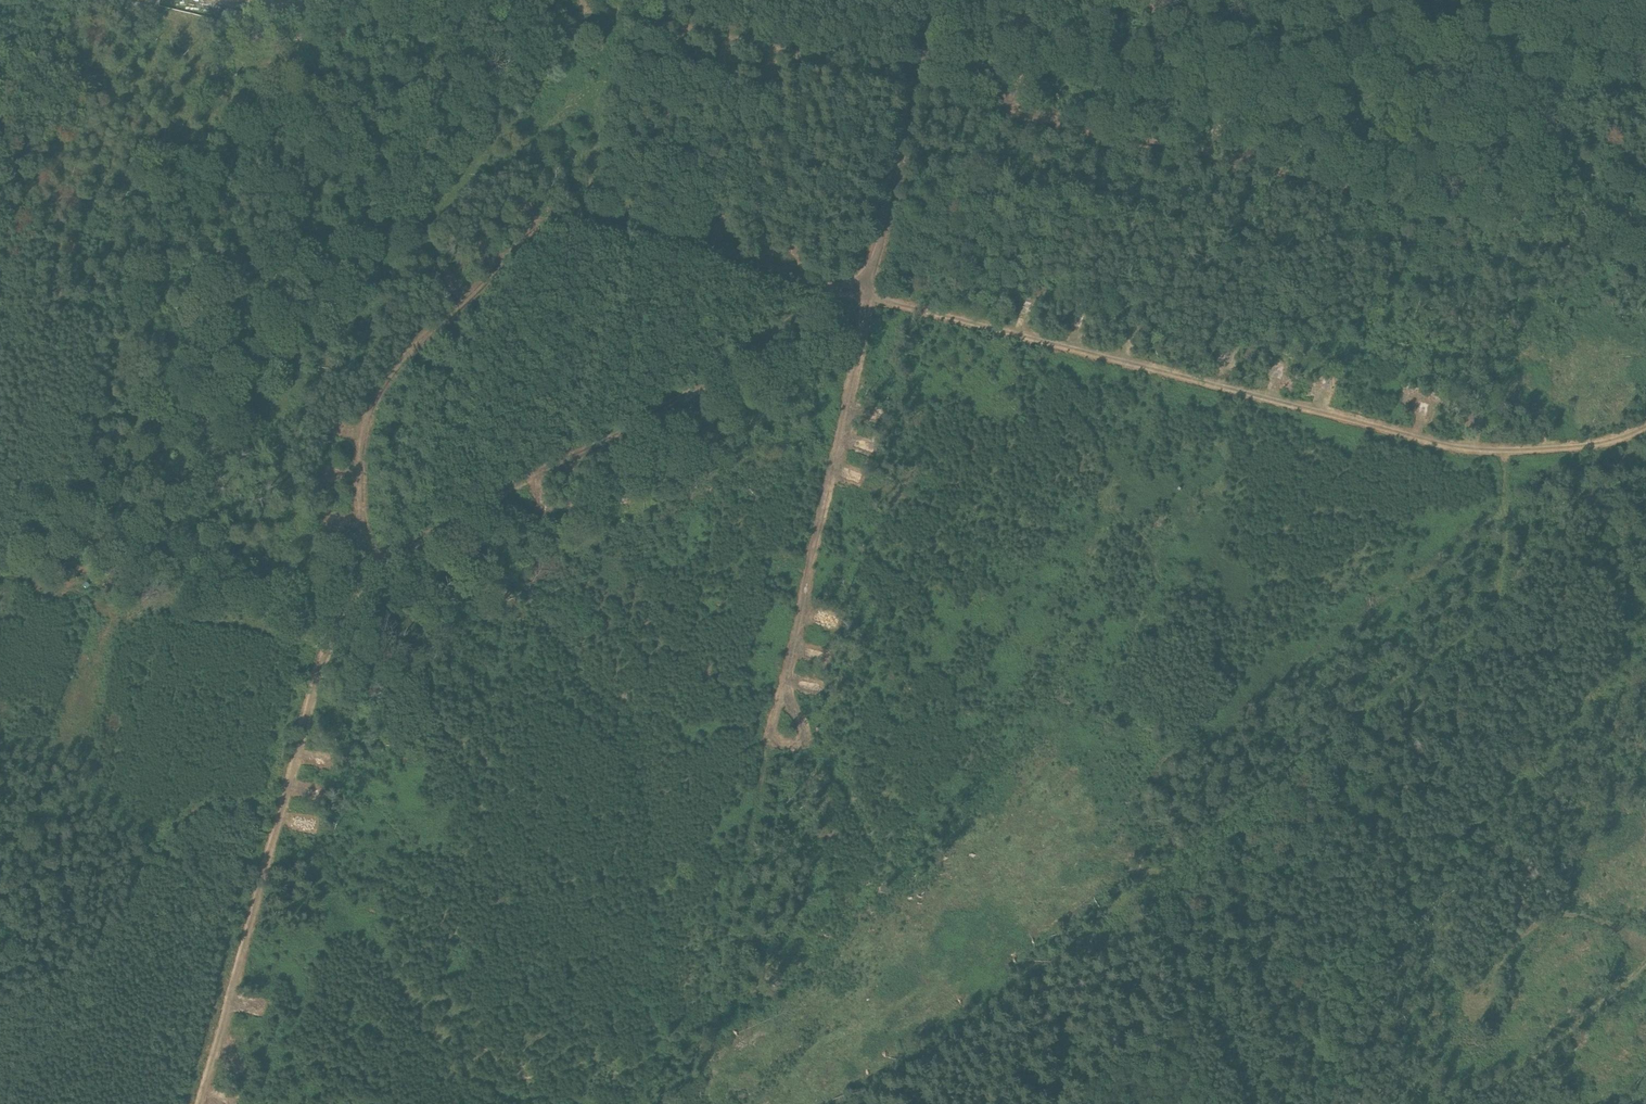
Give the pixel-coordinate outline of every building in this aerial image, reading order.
[(1273,372),(1284,373),(1285,364),(1274,363),(1273,372)] [(1332,388),(1334,376),(1322,375),(1320,386),(1332,388)] [(1534,420),(1543,419),(1541,410),(1533,411),(1534,420)] [(260,1011),(262,1003),(241,998),(239,1006),(260,1011)] [(229,1052),(221,1056),(232,1074),(240,1069),(229,1052)]
